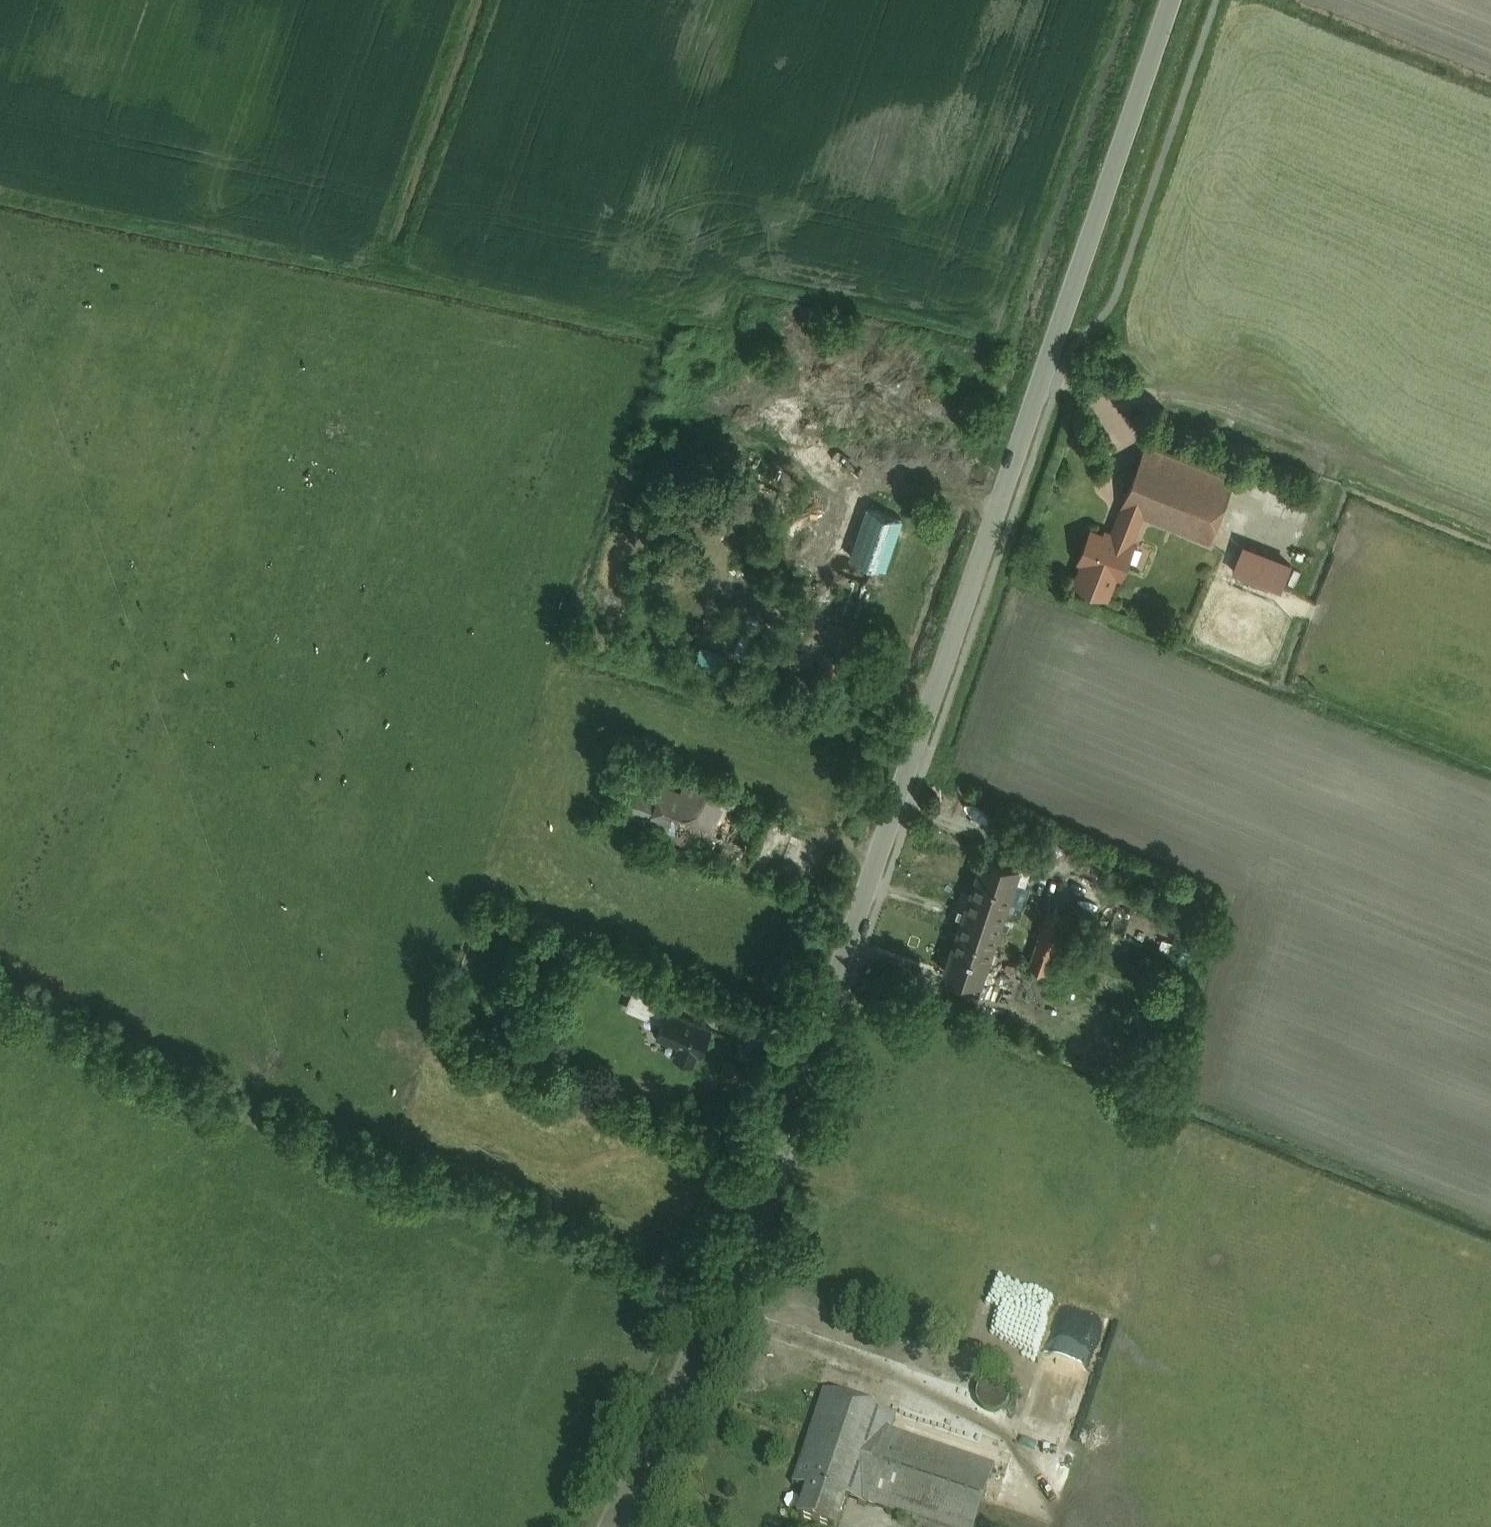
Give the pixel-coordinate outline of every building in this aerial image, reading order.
[(1224,484),(1134,448),(1095,544),(1090,542),(1070,591),(1106,606),(1140,522),(1199,546),(1224,484)] [(903,513),(870,503),(854,558),(887,567),(903,513)] [(1250,539),(1239,568),(1289,588),(1300,558),(1250,539)] [(1210,579),(1199,609),(1274,638),(1285,607),(1210,579)] [(839,662),(804,651),(797,674),(832,685),(839,662)] [(628,785),(617,817),(755,865),(776,804),(668,767),(658,796),(628,785)] [(979,989),(1020,874),(983,861),(942,976),(979,989)] [(1047,912),(1026,969),(1047,977),(1057,951),(1071,956),(1082,926),(1047,912)] [(708,1033),(666,1012),(653,1037),(696,1059),(708,1033)] [(1073,1338),(1100,1344),(1109,1310),(1081,1304),(1073,1338)] [(1012,1400),(1013,1395),(1012,1391),(1011,1385),(1005,1377),(998,1372),(994,1371),(987,1370),(982,1370),(977,1372),(969,1377),(966,1381),(963,1388),(962,1396),(963,1402),(964,1406),(967,1411),(971,1415),(978,1419),(985,1421),(990,1421),(994,1420),(998,1419),(1005,1414),(1011,1406),(1012,1400)] [(865,1434),(875,1409),(822,1389),(787,1484),(805,1491),(791,1526),(832,1526),(844,1495),(931,1526),(964,1526),(982,1478),(865,1434)] [(947,1441),(982,1457),(987,1447),(951,1431),(947,1441)]
